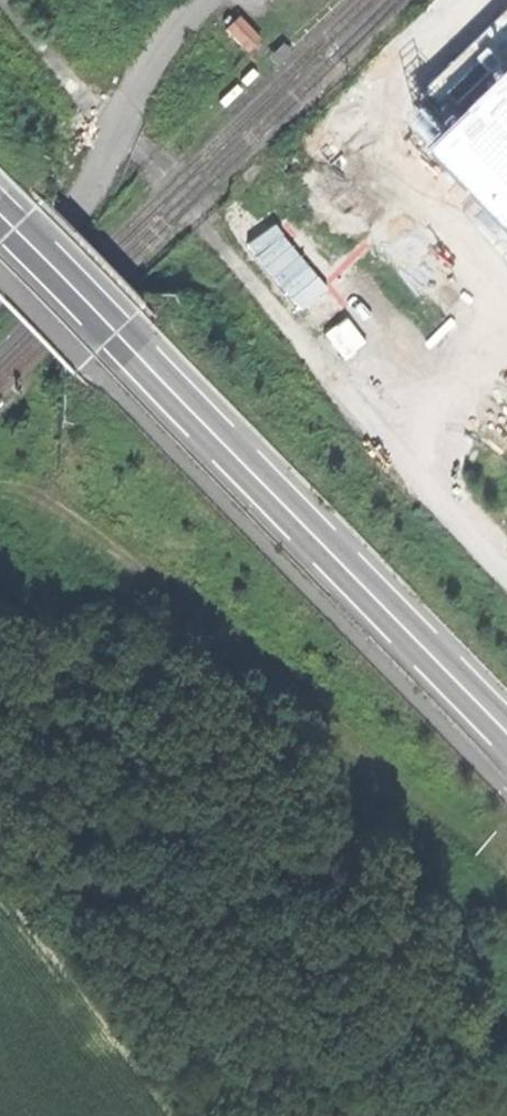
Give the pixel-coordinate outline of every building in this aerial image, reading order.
[(245,54),(260,40),(238,17),(223,31),(245,54)] [(422,100),(429,108),(415,122),(506,217),(506,17),(422,100)]
